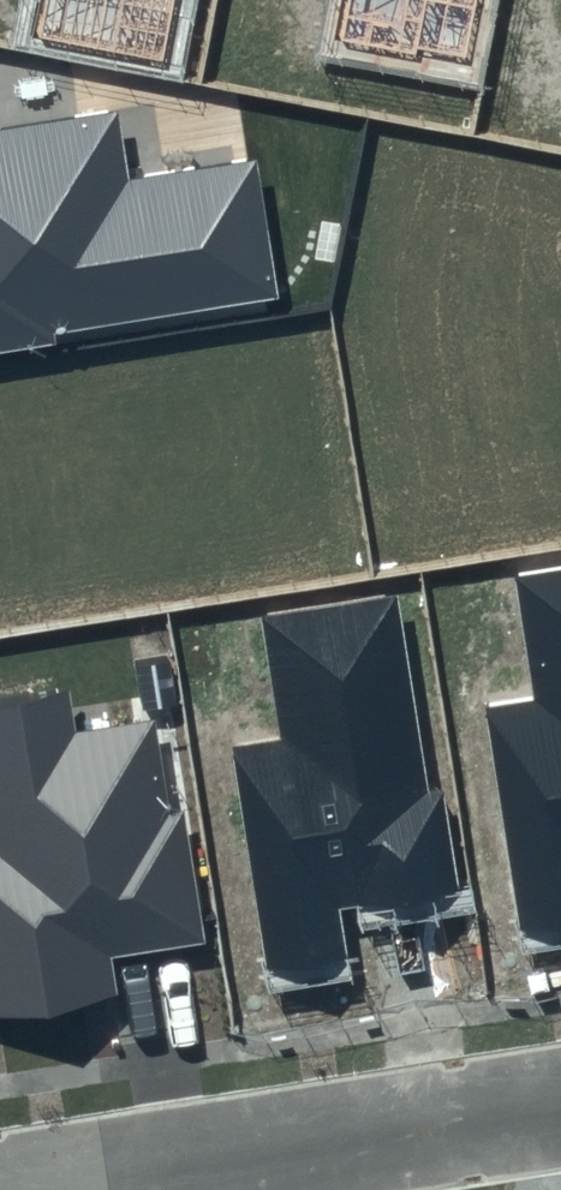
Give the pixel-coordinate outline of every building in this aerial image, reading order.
[(37,34),(166,59),(177,0),(43,0),(37,34)] [(340,40),(470,69),(483,0),(347,0),(340,40)] [(0,130),(0,351),(280,307),(254,161),(128,179),(115,110),(0,130)] [(524,936),(560,930),(560,571),(518,579),(536,701),(485,709),(524,936)] [(233,749),(271,976),(351,963),(343,910),(455,889),(405,595),(265,618),(284,740),(233,749)] [(0,702),(0,1013),(119,994),(112,958),(205,944),(184,813),(168,815),(153,720),(76,732),(68,691),(0,702)]
